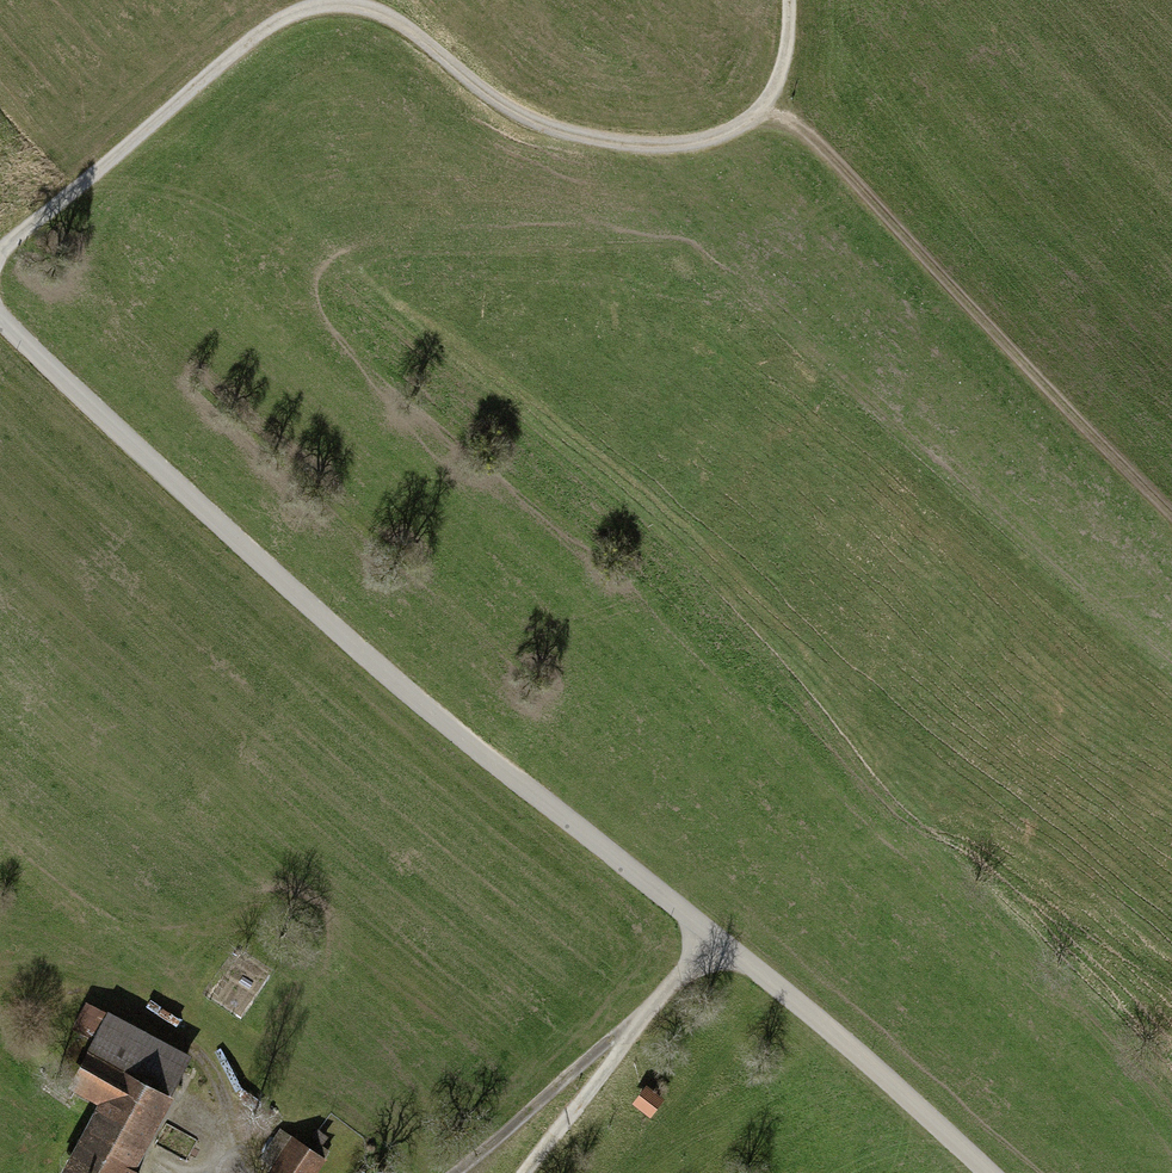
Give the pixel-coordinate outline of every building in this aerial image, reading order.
[(57,1090),(87,1105),(145,1137),(188,1057),(100,1010),(57,1090)] [(631,1101),(651,1117),(666,1099),(645,1083),(631,1101)] [(50,1172),(126,1172),(145,1137),(87,1105),(50,1172)] [(283,1136),(258,1172),(259,1172),(314,1172),(322,1162),(283,1136)]
